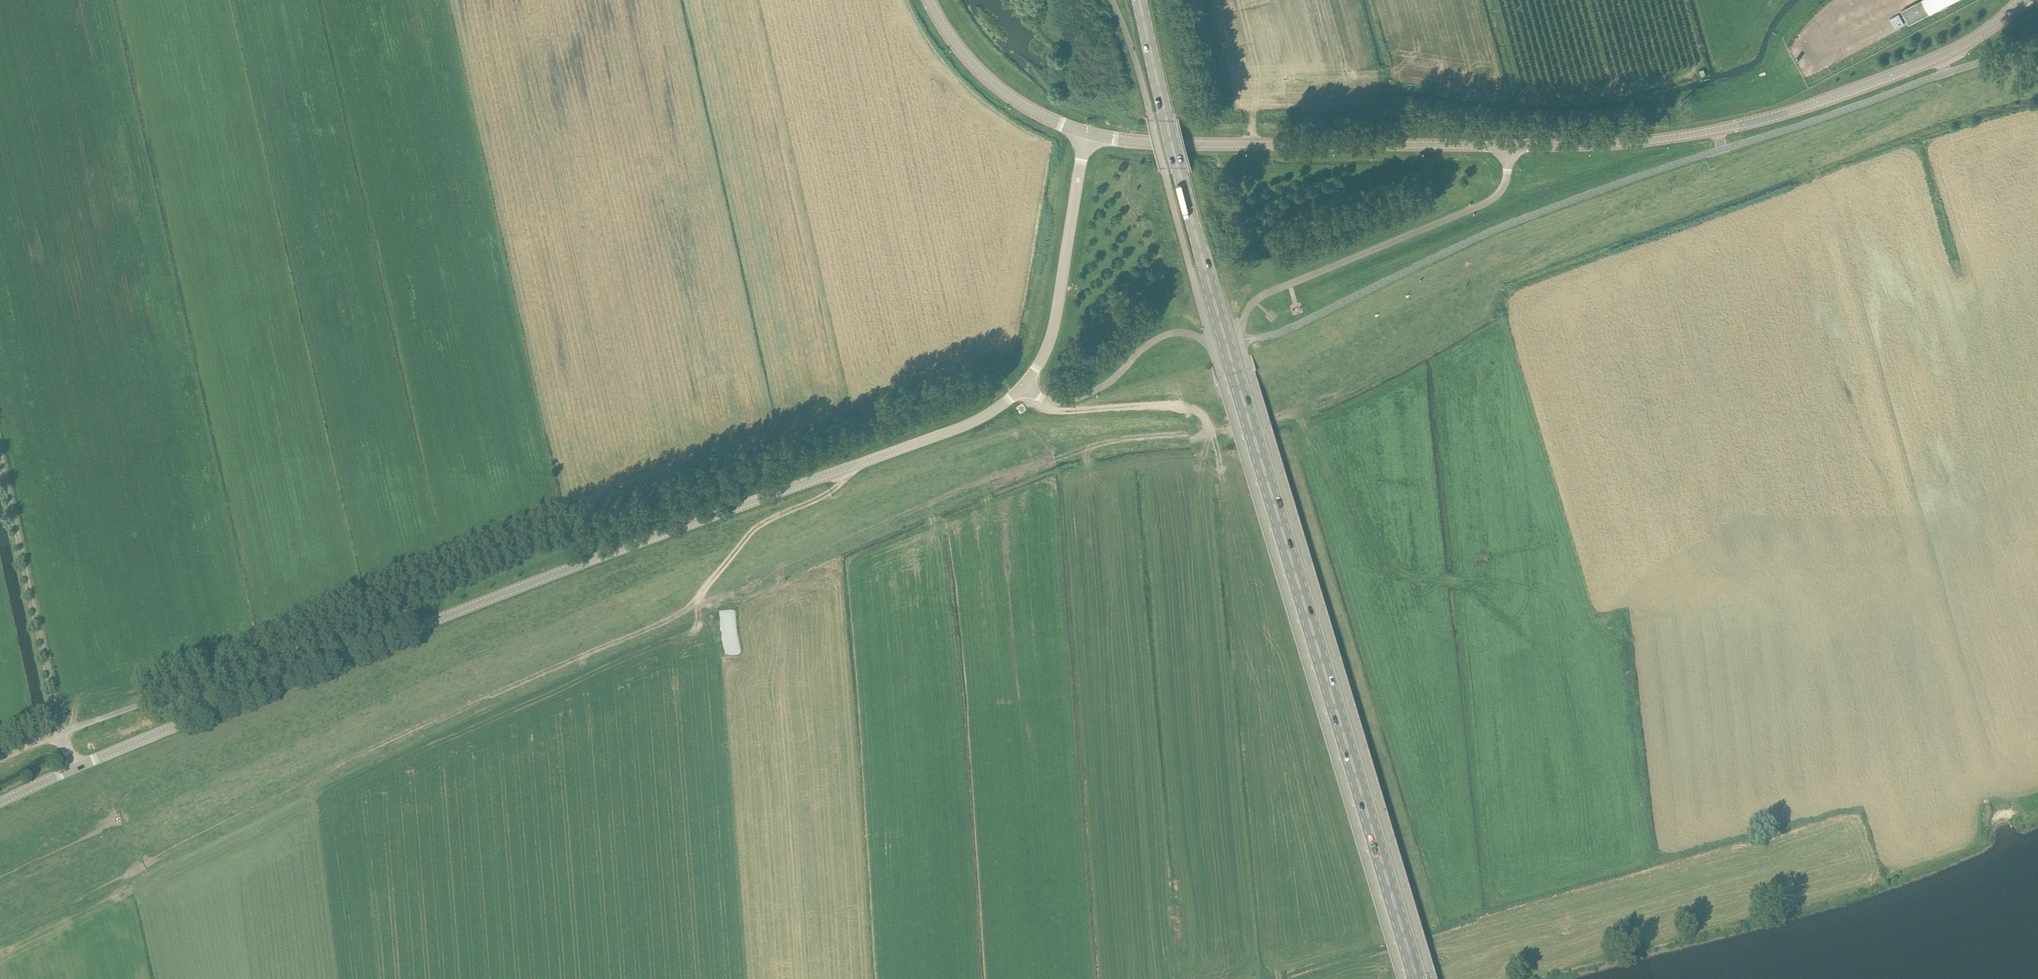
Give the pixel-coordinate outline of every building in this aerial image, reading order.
[(1930,13),(1955,0),(1921,0),(1902,10),(1909,24),(1930,13)]
